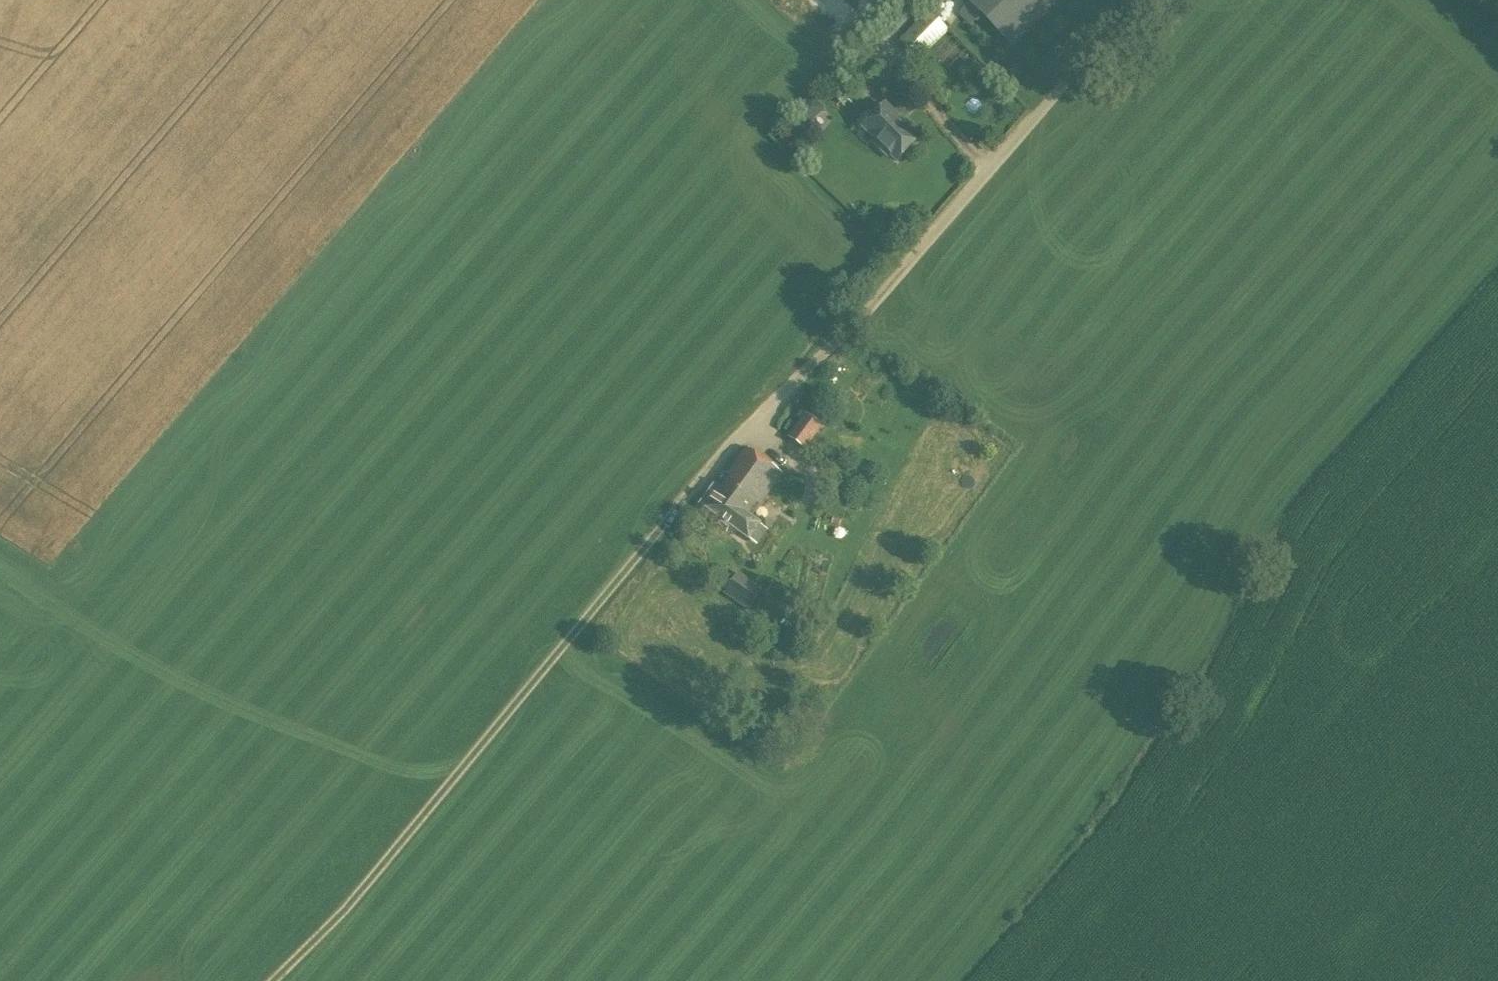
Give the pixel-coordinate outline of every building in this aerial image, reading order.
[(970,0),(1012,45),(1055,4),(1060,0),(970,0)] [(899,41),(918,61),(949,31),(930,11),(899,41)] [(864,83),(855,93),(861,99),(871,89),(864,83)] [(898,160),(921,137),(887,104),(864,126),(898,160)] [(778,140),(787,148),(792,142),(784,134),(778,140)] [(823,426),(805,413),(788,437),(806,450),(823,426)] [(761,525),(751,518),(784,474),(748,447),(718,486),(716,485),(701,505),(749,541),(761,525)] [(841,519),(833,517),(831,523),(839,526),(841,519)] [(747,611),(762,590),(738,573),(723,594),(747,611)]
